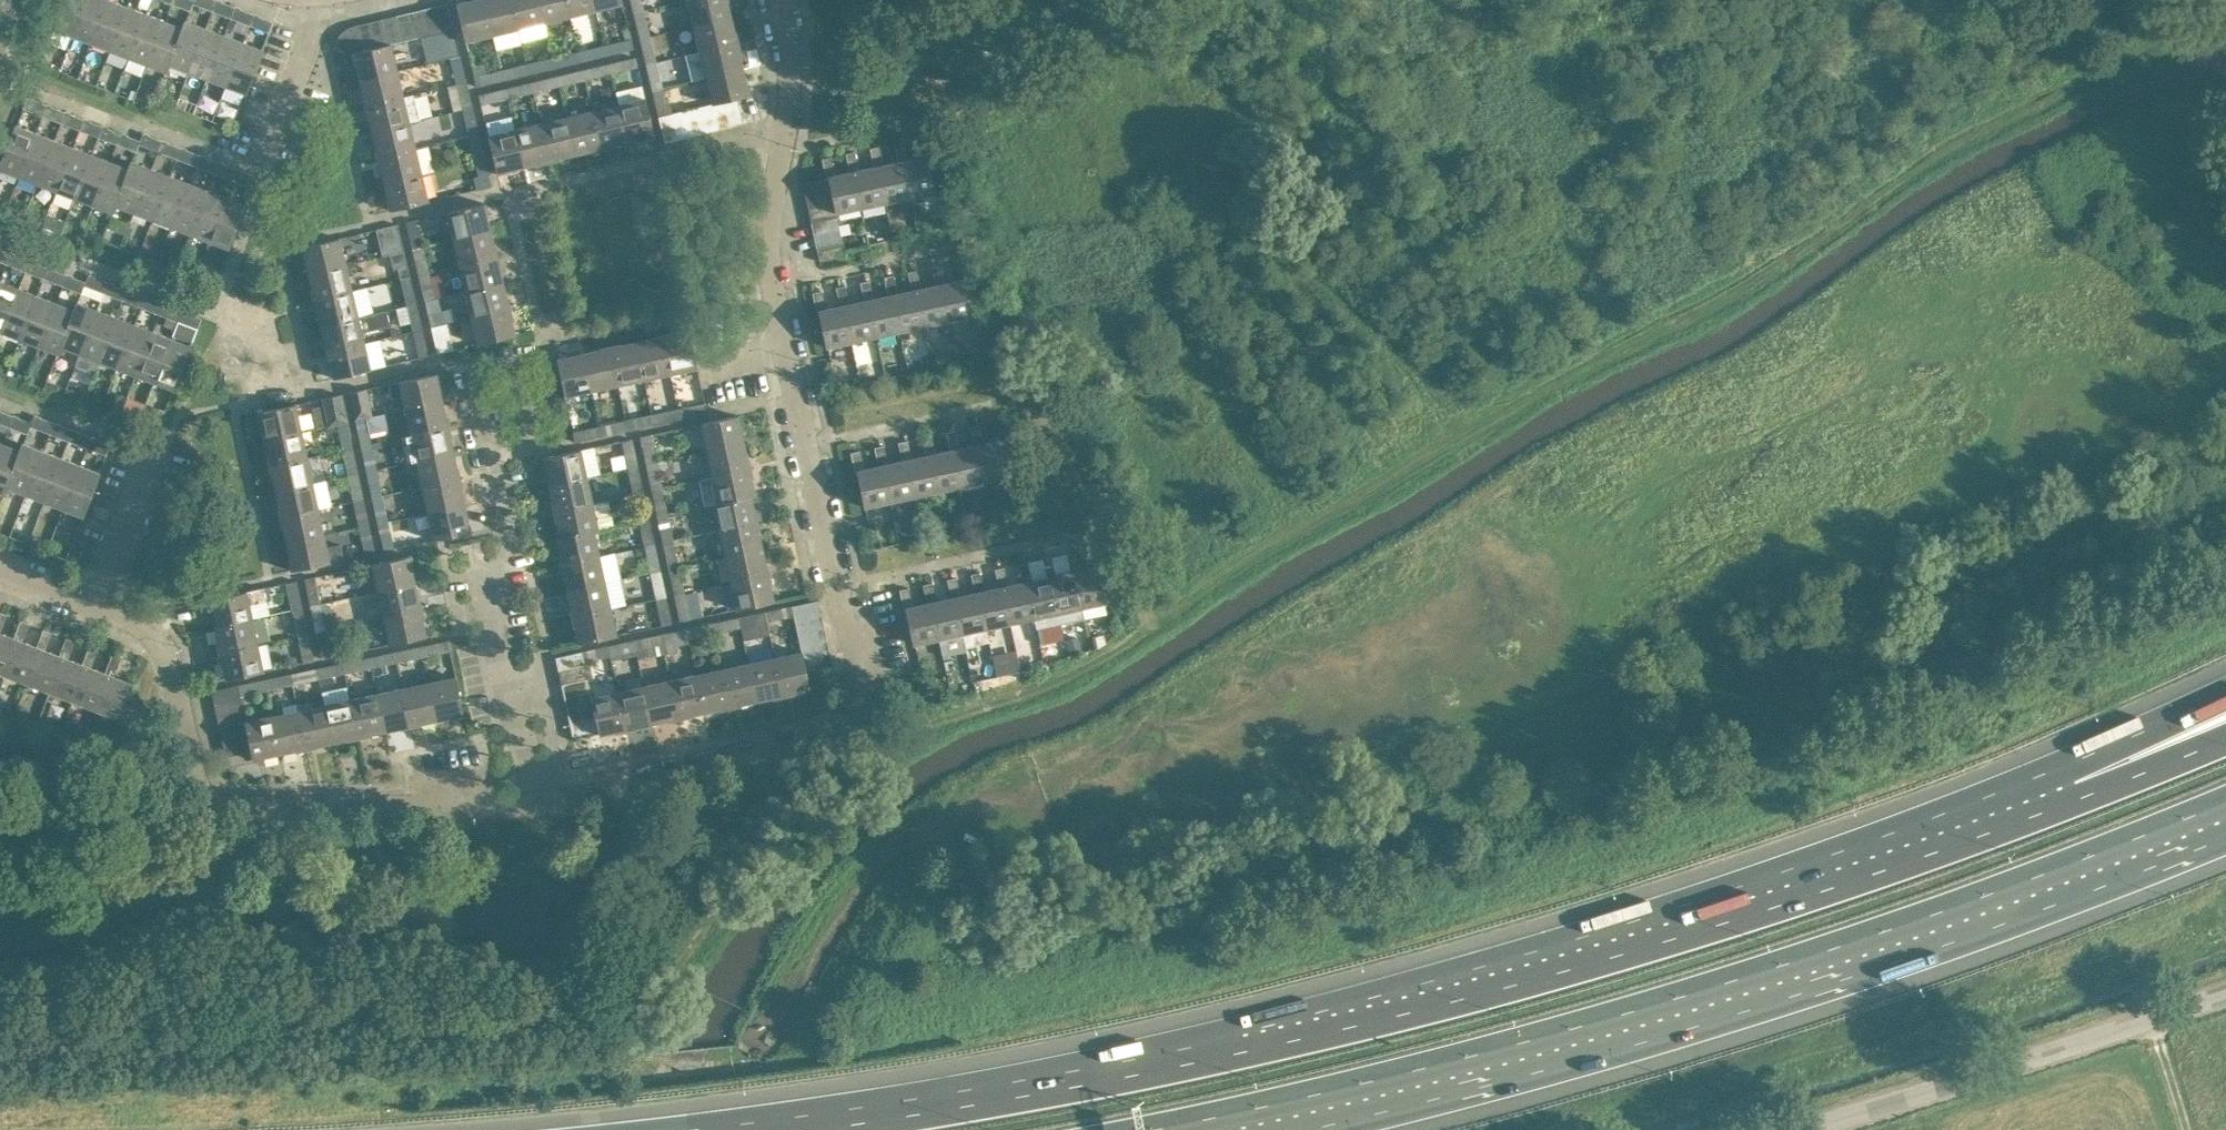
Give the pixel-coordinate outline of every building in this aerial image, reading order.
[(54,27),(72,34),(85,0),(64,0),(53,27),(54,27)] [(72,34),(91,41),(107,0),(85,0),(72,34)] [(91,41),(109,49),(126,5),(112,0),(107,0),(91,41)] [(177,5),(191,10),(194,0),(179,0),(177,5)] [(216,0),(201,0),(199,5),(213,10),(216,0)] [(483,0),(473,0),(468,1),(467,0),(456,3),(466,41),(491,35),(483,0)] [(491,35),(517,28),(510,0),(483,0),(491,35)] [(517,28),(543,22),(538,0),(510,0),(517,28)] [(543,22),(569,16),(566,0),(538,0),(543,22)] [(593,0),(566,0),(569,16),(595,9),(593,0)] [(595,9),(623,3),(622,0),(593,0),(595,9)] [(731,16),(727,0),(686,0),(692,25),(731,16)] [(231,17),(235,7),(222,2),(218,12),(231,17)] [(441,32),(454,28),(447,3),(434,6),(441,32)] [(128,56),(145,13),(126,5),(109,49),(128,56)] [(421,9),(428,35),(441,32),(434,6),(421,9)] [(250,24),(254,14),(241,9),(237,19),(250,24)] [(421,9),(408,12),(414,38),(428,35),(421,9)] [(408,12),(395,15),(401,41),(414,38),(408,12)] [(147,63),(164,20),(145,13),(128,56),(147,63)] [(395,15),(382,18),(388,44),(390,44),(401,41),(395,15)] [(273,21),(259,16),(255,27),(268,32),(273,21)] [(734,32),(731,16),(692,25),(699,51),(738,41),(736,32),(734,32)] [(375,47),(388,44),(382,18),(369,22),(375,47)] [(170,63),(182,27),(164,20),(147,63),(167,71),(170,63)] [(188,70),(204,27),(185,20),(182,27),(170,63),(188,70)] [(636,22),(640,38),(649,36),(646,20),(636,22)] [(375,47),(369,22),(356,25),(362,51),(375,47)] [(360,79),(397,71),(390,44),(388,44),(375,47),(362,51),(356,25),(352,26),(350,27),(346,29),(344,30),(343,31),(341,33),(340,35),(339,36),(338,38),(337,40),(336,42),(336,44),(335,46),(335,48),(343,51),(347,66),(356,63),(360,79)] [(207,78),(224,34),(204,27),(188,70),(207,78)] [(227,85),(243,42),(224,34),(207,78),(227,85)] [(653,51),(649,36),(640,38),(644,53),(653,51)] [(447,42),(451,58),(460,55),(457,40),(447,42)] [(620,41),(604,45),(606,55),(622,51),(620,41)] [(692,80),(705,77),(743,68),(739,52),(740,52),(738,41),(699,51),(686,54),(692,80)] [(246,92),(262,49),(243,42),(227,85),(245,92),(246,92)] [(606,55),(604,45),(589,49),(591,58),(606,55)] [(568,54),(552,58),(554,67),(570,63),(568,54)] [(454,73),(464,71),(460,55),(451,58),(454,73)] [(554,67),(552,58),(537,61),(539,71),(554,67)] [(608,63),(610,73),(626,69),(624,60),(608,63)] [(595,76),(610,73),(608,63),(593,67),(595,76)] [(500,70),(502,79),(518,76),(515,67),(500,70)] [(747,84),(743,68),(705,77),(711,103),(723,101),(737,98),(751,94),(748,83),(747,84)] [(500,70),(473,76),(475,85),(502,79),(500,70)] [(403,96),(397,71),(360,79),(364,95),(363,95),(365,105),(403,96)] [(556,76),(558,85),(574,81),(572,72),(556,76)] [(649,74),(652,90),(662,87),(658,72),(649,74)] [(543,89),(558,85),(556,76),(541,80),(543,89)] [(504,88),(506,98),(522,94),(520,85),(504,88)] [(652,90),(659,116),(670,113),(672,113),(670,102),(666,103),(662,87),(652,90)] [(504,88),(488,92),(491,101),(506,98),(504,88)] [(473,107),(469,92),(459,94),(463,110),(473,107)] [(403,96),(365,105),(368,115),(369,115),(373,131),(409,123),(420,120),(414,94),(403,96)] [(646,97),(618,104),(627,141),(644,137),(644,138),(655,136),(646,97)] [(737,98),(723,101),(729,126),(743,123),(737,98)] [(43,115),(47,104),(34,99),(30,110),(43,115)] [(711,103),(710,104),(716,130),(729,126),(723,101),(711,103)] [(612,145),(627,141),(618,104),(592,110),(601,148),(612,146),(612,145)] [(710,104),(696,107),(703,133),(716,130),(710,104)] [(66,112),(52,106),(48,117),(62,122),(66,112)] [(476,123),(473,107),(463,110),(467,125),(476,123)] [(696,107),(684,110),(690,136),(703,133),(696,107)] [(592,110),(566,117),(574,154),(592,149),(592,151),(601,148),(592,110)] [(672,113),(670,113),(676,139),(690,136),(684,110),(672,113)] [(665,142),(676,139),(670,113),(659,116),(665,142)] [(84,119),(71,114),(67,124),(80,129),(84,119)] [(566,117),(540,123),(549,161),(560,158),(560,157),(574,154),(566,117)] [(103,126),(90,121),(86,131),(99,136),(103,126)] [(416,148),(409,123),(373,131),(376,146),(375,147),(378,158),(416,148)] [(540,123),(514,130),(522,166),(540,162),(540,163),(549,161),(540,123)] [(36,132),(17,125),(16,124),(0,165),(0,168),(19,175),(36,132)] [(118,144),(122,133),(108,128),(104,139),(118,144)] [(508,169),(522,166),(514,130),(489,136),(498,173),(509,171),(508,169)] [(54,139),(36,132),(19,175),(37,183),(54,139)] [(141,140),(127,135),(123,146),(137,151),(141,140)] [(159,151),(163,140),(149,135),(145,146),(159,151)] [(56,190),(73,146),(54,139),(37,183),(56,190)] [(898,142),(894,143),(898,161),(902,160),(910,197),(933,192),(934,191),(926,155),(907,159),(903,141),(898,142)] [(177,158),(181,147),(168,142),(164,153),(177,158)] [(471,145),(475,162),(485,159),(481,143),(471,145)] [(91,153),(73,146),(56,190),(75,197),(91,153)] [(873,147),(870,148),(874,166),(877,166),(885,202),(910,197),(902,160),(898,161),(883,164),(879,146),(873,147)] [(381,167),(385,183),(422,174),(416,148),(378,158),(380,167),(381,167)] [(196,165),(200,155),(187,149),(182,160),(196,165)] [(849,152),(846,153),(850,171),(853,171),(861,207),(885,202),(877,166),(874,166),(859,169),(855,151),(849,152)] [(93,204),(110,161),(91,153),(75,197),(93,204)] [(831,156),(822,158),(826,178),(829,177),(832,190),(834,203),(836,212),(861,207),(853,171),(850,171),(835,175),(831,156)] [(215,172),(219,162),(205,157),(201,167),(215,172)] [(485,159),(475,162),(479,176),(489,174),(485,159)] [(128,168),(110,161),(93,204),(112,211),(132,161),(131,160),(128,168)] [(116,204),(134,211),(151,168),(132,161),(112,211),(113,212),(116,204)] [(233,179),(237,169),(224,164),(220,174),(233,179)] [(134,211),(153,218),(170,175),(151,168),(134,211)] [(252,187),(256,176),(243,171),(239,181),(252,187)] [(428,200),(422,174),(385,183),(389,198),(388,198),(390,210),(428,200)] [(153,218),(172,226),(188,182),(170,175),(153,218)] [(806,196),(832,190),(829,177),(826,178),(803,183),(806,196)] [(207,190),(188,182),(172,226),(191,233),(207,190)] [(226,197),(207,190),(191,233),(209,240),(226,197)] [(832,190),(806,196),(808,209),(834,203),(832,190)] [(226,197),(209,240),(229,247),(245,204),(226,197)] [(485,202),(447,211),(453,239),(490,229),(487,213),(488,213),(485,202)] [(834,203),(808,209),(811,222),(837,216),(836,212),(834,203)] [(837,216),(811,222),(814,235),(840,229),(837,216)] [(422,246),(416,219),(406,221),(413,249),(422,246)] [(394,253),(404,251),(398,223),(387,226),(394,253)] [(453,239),(460,264),(498,255),(495,245),(494,245),(490,229),(453,239)] [(840,229),(814,235),(817,248),(842,242),(840,229)] [(346,265),(340,237),(303,246),(309,274),(346,265)] [(842,242),(817,248),(820,261),(845,255),(844,250),(842,242)] [(429,272),(422,246),(413,249),(419,274),(429,272)] [(0,249),(0,261),(7,263),(11,253),(0,249)] [(394,253),(389,254),(393,269),(397,268),(408,266),(404,251),(394,253)] [(26,271),(30,260),(17,255),(13,265),(14,266),(12,270),(21,273),(22,269),(26,271)] [(498,255),(460,264),(466,290),(503,281),(499,265),(500,265),(498,255)] [(49,267),(35,262),(31,273),(45,278),(49,267)] [(936,265),(932,266),(936,285),(940,284),(948,320),(971,315),(972,315),(965,279),(945,283),(941,264),(936,265)] [(312,289),(314,300),(352,290),(346,265),(309,274),(313,289),(312,289)] [(67,275),(54,269),(50,280),(63,285),(67,275)] [(912,271),(908,271),(912,290),(916,289),(924,325),(948,320),(940,284),(936,285),(921,288),(917,269),(912,271)] [(419,274),(425,300),(435,298),(429,272),(419,274)] [(888,276),(885,277),(888,295),(892,294),(900,330),(924,325),(916,289),(912,290),(897,293),(894,275),(888,276)] [(86,282),(73,277),(69,287),(82,292),(86,282)] [(104,292),(108,282),(95,277),(91,287),(104,292)] [(2,331),(19,288),(0,280),(0,335),(2,331)] [(864,281),(861,282),(864,300),(868,300),(875,336),(900,330),(892,294),(888,295),(873,298),(870,280),(864,281)] [(466,290),(472,316),(510,307),(508,297),(507,297),(503,281),(466,290)] [(123,299),(127,289),(114,284),(109,294),(123,299)] [(839,286),(836,287),(840,305),(843,305),(851,341),(875,336),(868,300),(864,300),(850,303),(845,285),(839,286)] [(413,286),(402,289),(406,305),(417,302),(413,286)] [(20,338),(37,295),(19,288),(2,331),(20,338)] [(358,317),(352,290),(314,300),(316,309),(318,309),(322,326),(358,317)] [(822,290),(813,292),(817,312),(819,311),(827,346),(828,346),(851,341),(843,305),(840,305),(826,308),(822,290)] [(141,307),(145,296),(132,291),(128,301),(141,307)] [(56,302),(37,295),(20,338),(39,345),(56,302)] [(160,314),(164,303),(151,298),(147,309),(160,314)] [(39,345),(58,353),(78,302),(77,301),(74,309),(56,302),(39,345)] [(80,352),(97,309),(78,302),(58,353),(59,353),(62,345),(80,352)] [(413,331),(423,328),(417,302),(406,305),(413,331)] [(179,321),(183,310),(170,305),(165,316),(179,321)] [(446,323),(458,320),(455,307),(442,310),(428,313),(431,326),(446,323)] [(510,307),(472,316),(478,343),(482,342),(515,334),(511,317),(513,317),(510,307)] [(93,373),(98,359),(115,316),(97,309),(80,352),(75,366),(93,373)] [(324,341),(327,352),(365,343),(362,333),(389,326),(386,310),(358,317),(322,326),(325,341),(324,341)] [(197,328),(201,318),(188,312),(184,323),(197,328)] [(134,323),(115,316),(98,359),(117,367),(134,323)] [(117,367),(136,374),(153,331),(134,323),(117,367)] [(446,323),(431,326),(438,353),(452,349),(446,323)] [(694,352),(690,330),(689,329),(662,334),(671,373),(697,367),(694,352)] [(172,338),(153,331),(136,374),(155,381),(172,338)] [(671,373),(662,334),(652,337),(652,338),(636,341),(644,378),(671,373)] [(155,381),(174,388),(174,389),(191,345),(172,338),(155,381)] [(365,343),(327,352),(329,361),(330,361),(334,377),(386,365),(380,339),(365,343)] [(425,339),(415,341),(419,357),(429,355),(425,339)] [(620,343),(610,346),(618,384),(644,378),(636,341),(620,345),(620,343)] [(600,349),(584,353),(592,389),(618,384),(610,346),(600,348),(600,349)] [(592,389),(584,353),(557,358),(560,370),(565,395),(592,389)] [(403,396),(406,408),(442,400),(436,373),(389,383),(393,398),(403,396)] [(366,388),(359,389),(350,391),(356,419),(365,417),(372,415),(366,388)] [(341,394),(324,397),(330,425),(337,423),(347,421),(341,394)] [(446,416),(442,400),(406,408),(411,434),(449,426),(447,415),(446,416)] [(259,411),(264,439),(302,431),(296,403),(270,409),(259,411)] [(705,403),(691,406),(693,415),(707,412),(705,404),(705,403)] [(152,406),(147,418),(148,418),(160,423),(165,411),(152,406)] [(0,410),(0,422),(9,426),(13,415),(0,410)] [(666,411),(652,414),(654,424),(668,421),(666,411)] [(652,414),(638,417),(640,427),(654,424),(652,414)] [(701,423),(707,450),(744,442),(738,415),(701,423)] [(32,422),(18,417),(14,428),(28,433),(32,422)] [(50,433),(54,422),(41,417),(37,428),(50,433)] [(371,443),(365,417),(356,419),(361,445),(371,443)] [(337,423),(343,449),(353,447),(347,421),(337,423)] [(614,423),(600,426),(602,435),(616,432),(614,423)] [(73,430),(59,424),(55,435),(69,440),(73,430)] [(975,425),(970,426),(974,445),(979,444),(986,480),(1010,475),(1011,475),(1003,438),(983,443),(979,424),(975,425)] [(411,434),(402,436),(407,462),(417,460),(454,452),(450,436),(451,435),(449,426),(411,434)] [(600,426),(586,429),(588,438),(602,435),(600,426)] [(950,431),(946,431),(950,450),(954,449),(962,485),(986,480),(979,444),(974,445),(959,448),(955,429),(950,431)] [(269,465),(308,457),(302,431),(264,439),(268,454),(267,455),(269,465)] [(91,437),(78,432),(74,442),(87,447),(91,437)] [(640,436),(646,463),(655,461),(652,446),(657,444),(655,433),(640,436)] [(926,436),(922,437),(926,455),(930,454),(938,490),(962,485),(954,449),(950,450),(936,453),(932,435),(926,436)] [(110,444),(97,439),(93,449),(106,454),(110,444)] [(902,441),(899,442),(903,460),(906,459),(914,496),(938,490),(930,454),(926,455),(912,458),(908,440),(902,441)] [(0,446),(0,492),(5,493),(8,486),(20,450),(1,442),(0,446)] [(20,450),(8,486),(26,493),(42,450),(23,442),(20,450)] [(707,450),(712,476),(751,468),(749,457),(747,458),(744,442),(707,450)] [(376,469),(371,443),(361,445),(367,471),(376,469)] [(878,446),(875,447),(879,465),(882,465),(889,501),(914,496),(906,459),(903,460),(888,463),(884,445),(878,446)] [(595,446),(544,457),(550,484),(587,476),(601,473),(595,446)] [(348,475),(358,473),(353,447),(343,449),(348,475)] [(634,449),(624,451),(628,467),(637,465),(634,449)] [(42,450),(26,493),(45,500),(61,457),(42,450)] [(860,450),(851,452),(855,472),(857,471),(865,506),(866,506),(889,501),(882,465),(879,465),(864,468),(860,450)] [(457,468),(454,452),(417,460),(422,487),(461,478),(458,468),(457,468)] [(61,457),(45,500),(64,508),(81,464),(61,457)] [(272,474),(276,491),(313,482),(308,457),(269,465),(271,475),(272,474)] [(659,476),(655,461),(646,463),(649,478),(659,476)] [(81,464),(64,508),(82,515),(83,515),(100,472),(81,464)] [(637,465),(628,467),(631,483),(641,481),(637,465)] [(753,477),(751,468),(712,476),(700,479),(706,505),(713,503),(751,496),(755,495),(752,478),(753,477)] [(382,496),(376,469),(367,471),(373,498),(382,496)] [(348,475),(354,502),(364,500),(358,473),(348,475)] [(554,511),(592,502),(587,476),(550,484),(553,500),(552,500),(554,511)] [(422,487),(428,513),(465,505),(461,488),(463,488),(461,478),(422,487)] [(313,482),(276,491),(279,506),(278,507),(280,518),(319,509),(330,507),(324,480),(313,482)] [(382,496),(373,498),(378,524),(388,521),(382,496)] [(713,503),(719,529),(758,521),(756,511),(754,511),(751,496),(713,503)] [(654,501),(658,516),(667,514),(664,498),(654,501)] [(360,528),(369,525),(364,500),(354,502),(360,528)] [(557,538),(594,530),(598,529),(592,502),(554,511),(556,520),(557,520),(561,536),(556,537),(557,538)] [(645,502),(636,505),(639,520),(649,518),(645,502)] [(97,505),(93,513),(106,518),(109,509),(97,505)] [(471,531),(465,505),(428,513),(434,539),(471,531)] [(283,527),(287,543),(325,535),(319,509),(280,518),(282,527),(283,527)] [(670,529),(667,514),(658,516),(661,531),(670,529)] [(649,518),(639,520),(642,535),(652,533),(649,518)] [(393,547),(388,521),(378,524),(384,550),(393,547)] [(719,529),(725,556),(762,548),(759,531),(760,531),(758,521),(719,529)] [(375,552),(369,525),(360,528),(365,554),(375,552)] [(559,554),(561,564),(599,556),(594,530),(557,538),(560,554),(559,554)] [(339,559),(336,545),(327,547),(325,535),(287,543),(290,558),(289,559),(292,570),(339,559)] [(725,556),(730,581),(731,581),(769,573),(767,563),(766,563),(762,548),(725,556)] [(665,552),(669,568),(678,566),(675,550),(665,552)] [(1071,552),(1067,553),(1071,571),(1075,570),(1083,607),(1107,601),(1099,565),(1080,569),(1076,551),(1071,552)] [(657,554),(647,556),(651,572),(660,570),(657,554)] [(372,563),(378,591),(415,584),(412,566),(413,566),(410,555),(372,563)] [(568,590),(605,582),(599,556),(561,564),(563,574),(564,574),(568,590)] [(1047,557),(1043,558),(1047,576),(1051,576),(1061,623),(1084,617),(1082,607),(1083,607),(1075,570),(1071,571),(1056,574),(1052,556),(1047,557)] [(1023,562),(1019,563),(1023,582),(1027,581),(1035,617),(1034,617),(1037,628),(1061,623),(1051,576),(1047,576),(1032,580),(1028,561),(1023,562)] [(682,581),(678,566),(669,568),(672,583),(682,581)] [(999,568),(995,568),(999,587),(1003,586),(1011,622),(1034,617),(1035,617),(1027,581),(1023,582),(1008,585),(1004,566),(999,568)] [(660,570),(651,572),(654,587),(663,585),(660,570)] [(974,573),(971,574),(975,592),(978,591),(986,628),(1011,622),(1003,586),(999,587),(984,590),(980,572),(974,573)] [(769,573),(731,581),(737,609),(774,600),(770,583),(771,583),(769,573)] [(320,604),(314,576),(305,578),(311,606),(320,604)] [(950,578),(947,579),(951,597),(954,597),(962,633),(986,628),(978,591),(975,592),(960,595),(956,577),(950,578)] [(570,606),(572,616),(611,608),(605,582),(568,590),(571,606),(570,606)] [(926,583),(923,584),(927,602),(930,602),(938,638),(942,655),(966,650),(962,633),(954,597),(951,597),(937,600),(932,582),(926,583)] [(415,584),(378,591),(384,618),(422,609),(420,598),(418,598),(415,584)] [(210,599),(216,627),(253,619),(250,604),(267,601),(264,587),(210,599)] [(909,587),(900,589),(904,609),(906,608),(914,643),(915,643),(938,638),(930,602),(927,602),(913,606),(909,587)] [(299,591),(289,593),(293,610),(302,607),(299,591)] [(794,618),(821,612),(818,600),(791,605),(794,616),(794,615),(794,618)] [(687,603),(677,605),(680,621),(690,619),(687,603)] [(311,606),(317,633),(326,630),(320,604),(311,606)] [(791,605),(776,609),(778,619),(794,616),(791,605)] [(298,637),(308,634),(302,607),(293,610),(282,612),(285,626),(296,624),(298,637)] [(662,625),(672,623),(668,607),(659,609),(662,625)] [(616,635),(611,608),(572,616),(575,626),(576,626),(579,643),(616,635)] [(384,618),(389,644),(427,635),(423,618),(424,618),(422,609),(384,618)] [(797,631),(824,625),(821,612),(794,618),(797,631)] [(754,613),(739,617),(741,627),(757,623),(754,613)] [(739,617),(723,620),(725,630),(741,627),(739,617)] [(217,642),(220,654),(258,646),(253,619),(216,627),(219,642),(217,642)] [(17,639),(4,673),(27,682),(40,647),(37,646),(23,641),(29,623),(24,621),(21,620),(14,637),(17,639)] [(702,625),(686,628),(688,638),(704,635),(702,625)] [(800,645),(827,639),(824,625),(797,631),(800,645)] [(686,628),(671,632),(673,641),(688,638),(686,628)] [(40,647),(27,682),(50,691),(63,656),(60,655),(46,649),(52,632),(47,630),(44,629),(37,646),(40,647)] [(326,630),(317,633),(322,658),(332,656),(326,630)] [(4,673),(17,639),(14,637),(0,632),(0,672),(4,673)] [(298,637),(304,662),(314,660),(308,634),(298,637)] [(1099,647),(1096,635),(1096,634),(1088,636),(1091,648),(1099,647)] [(1070,654),(1083,650),(1078,635),(1066,639),(1070,654)] [(650,636),(634,640),(636,649),(652,646),(650,636)] [(63,656),(50,691),(73,700),(86,665),(82,664),(68,658),(75,641),(70,639),(66,637),(60,655),(63,656)] [(802,651),(803,657),(830,652),(827,639),(800,645),(801,651),(802,651)] [(634,640),(619,643),(621,652),(636,649),(634,640)] [(437,642),(421,646),(423,655),(439,652),(437,642)] [(86,665),(73,700),(96,709),(109,674),(105,672),(91,667),(98,649),(93,648),(89,646),(82,664),(86,665)] [(258,646),(220,654),(222,662),(223,662),(226,678),(264,670),(258,646)] [(398,661),(423,655),(421,646),(395,651),(398,661)] [(597,648),(582,651),(584,660),(599,657),(597,648)] [(369,657),(371,666),(398,661),(395,651),(369,657)] [(584,665),(584,660),(582,651),(556,657),(559,670),(584,665)] [(775,656),(784,695),(793,693),(793,692),(810,688),(806,671),(803,657),(802,651),(801,651),(775,656)] [(830,652),(803,657),(806,671),(832,665),(833,665),(830,652)] [(109,674),(96,709),(119,717),(132,683),(114,676),(121,658),(116,656),(112,655),(105,672),(109,674)] [(749,662),(757,700),(773,696),(773,697),(784,695),(775,656),(749,662)] [(1018,656),(994,661),(997,676),(1021,671),(1018,656)] [(346,672),(371,666),(369,657),(343,662),(346,672)] [(317,668),(319,677),(346,672),(343,662),(317,668)] [(722,668),(731,707),(741,704),(741,703),(757,700),(749,662),(722,668)] [(584,665),(559,670),(561,683),(587,678),(584,665)] [(293,683),(319,677),(317,668),(291,673),(293,683)] [(696,673),(705,711),(721,707),(721,709),(731,707),(722,668),(696,673)] [(264,679),(266,689),(293,683),(291,673),(264,679)] [(670,679),(679,718),(688,716),(688,715),(705,711),(696,673),(670,679)] [(456,676),(429,682),(437,719),(453,715),(453,717),(464,714),(456,676)] [(587,678),(561,683),(564,696),(590,690),(587,678)] [(264,679),(238,684),(240,694),(266,689),(264,679)] [(644,684),(653,722),(668,719),(669,720),(679,718),(670,679),(644,684)] [(429,682),(403,687),(412,726),(421,724),(421,722),(437,719),(429,682)] [(241,698),(240,694),(238,684),(212,690),(215,704),(241,698)] [(618,690),(626,729),(637,727),(636,726),(653,722),(644,684),(618,690)] [(403,687),(377,693),(385,730),(401,727),(401,728),(412,726),(403,687)] [(564,696),(567,708),(593,703),(591,696),(590,690),(564,696)] [(593,703),(596,717),(598,729),(599,734),(616,730),(616,731),(626,729),(618,690),(591,696),(593,703)] [(377,693),(351,698),(359,737),(369,735),(368,733),(385,730),(377,693)] [(215,704),(217,716),(244,711),(241,698),(215,704)] [(351,698),(325,704),(332,741),(348,738),(348,739),(359,737),(351,698)] [(593,703),(567,708),(570,722),(596,717),(593,703)] [(325,704),(299,710),(307,748),(316,746),(316,745),(332,741),(325,704)] [(296,750),(307,748),(299,710),(272,716),(280,752),(296,749),(296,750)] [(246,721),(244,711),(217,716),(220,730),(247,724),(246,721)] [(247,724),(249,737),(251,750),(253,759),(264,757),(264,756),(280,752),(272,716),(246,721),(247,724)] [(570,722),(573,735),(598,729),(596,717),(570,722)] [(220,730),(223,742),(249,737),(247,724),(220,730)] [(251,750),(249,737),(223,742),(226,756),(251,750)] [(287,772),(287,763),(253,764),(254,772),(287,772)]
